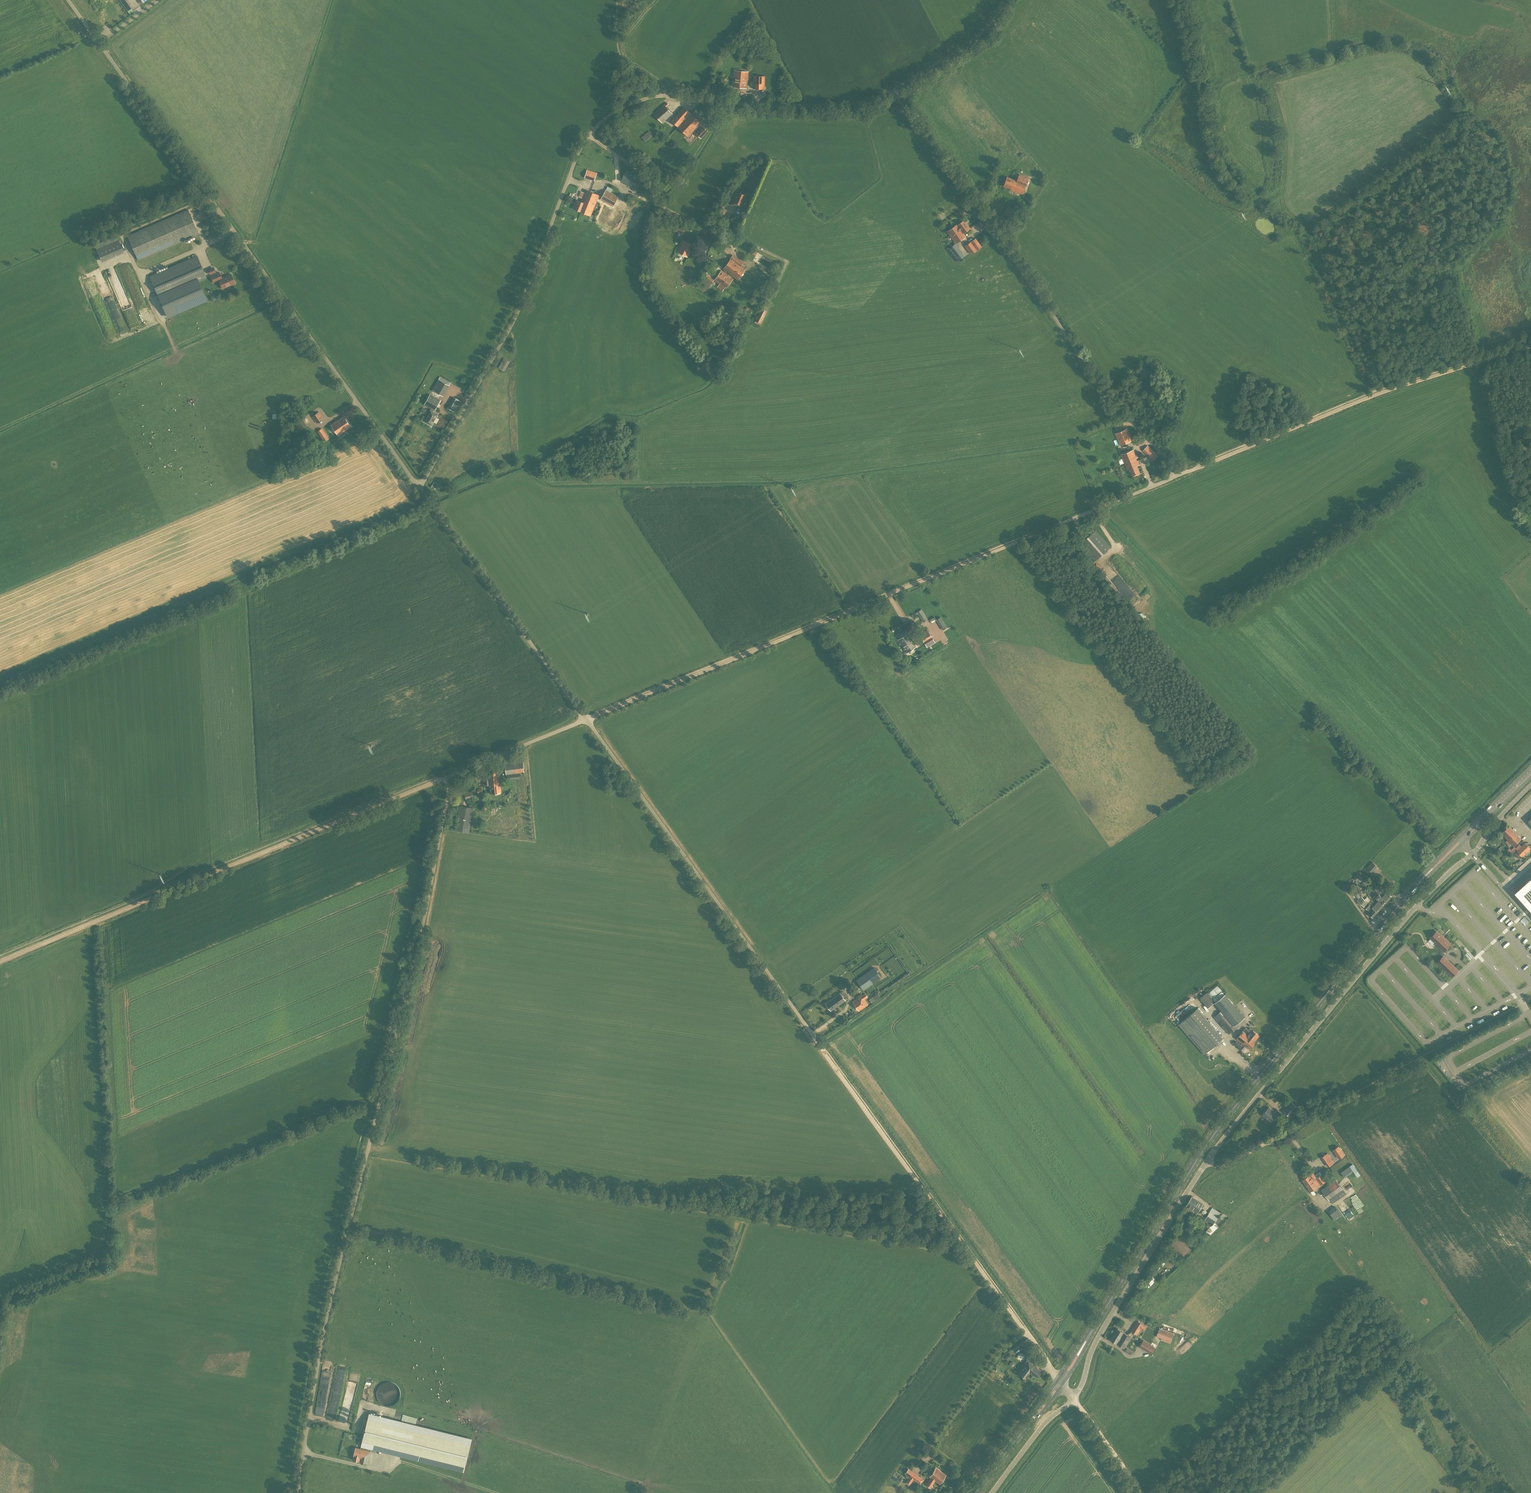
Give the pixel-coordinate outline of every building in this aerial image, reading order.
[(733,86),(747,88),(748,72),(735,70),(733,86)] [(754,76),(753,88),(764,89),(765,76),(754,76)] [(669,105),(667,102),(654,114),(662,123),(672,113),(666,107),(669,105)] [(678,127),(690,113),(684,107),(671,121),(678,127)] [(690,113),(678,127),(688,136),(700,122),(690,113)] [(703,125),(698,133),(704,136),(708,128),(703,125)] [(649,131),(641,137),(645,141),(652,135),(649,131)] [(597,172),(587,169),(584,177),(594,181),(597,172)] [(621,181),(638,188),(643,176),(626,169),(621,181)] [(1019,174),(1017,180),(1007,177),(1004,186),(1011,189),(1011,190),(1022,194),(1028,177),(1019,174)] [(602,196),(600,201),(613,207),(618,196),(611,192),(612,190),(607,187),(606,189),(602,196)] [(577,200),(573,208),(581,211),(590,215),(593,210),(594,211),(598,201),(600,202),(600,201),(602,196),(599,195),(590,191),(586,190),(585,193),(583,198),(582,200),(581,202),(577,200)] [(737,191),(730,204),(733,206),(734,205),(738,206),(738,208),(741,209),(748,196),(737,191)] [(1000,217),(1007,222),(1009,219),(1011,220),(1017,212),(1008,206),(1001,216),(1000,217)] [(188,210),(127,236),(138,260),(198,234),(188,210)] [(957,225),(953,227),(955,230),(956,229),(958,232),(961,230),(963,233),(970,228),(964,220),(957,225)] [(680,226),(677,232),(683,235),(686,229),(680,226)] [(955,230),(953,227),(948,231),(956,243),(965,237),(963,233),(961,230),(958,232),(956,229),(955,230)] [(975,238),(965,246),(971,254),(981,247),(975,238)] [(96,249),(101,260),(123,251),(118,240),(96,249)] [(693,246),(684,241),(678,251),(687,256),(693,246)] [(947,250),(956,262),(964,256),(955,244),(947,250)] [(733,255),(723,268),(737,279),(745,269),(740,266),(743,263),(733,255)] [(199,281),(206,278),(197,256),(150,276),(159,298),(168,317),(207,300),(199,281)] [(722,271),(715,280),(726,288),(732,279),(722,271)] [(211,276),(213,282),(218,280),(222,288),(235,283),(231,274),(222,278),(219,272),(211,276)] [(696,287),(704,293),(714,280),(707,275),(705,273),(698,282),(699,282),(696,287)] [(761,308),(755,320),(754,322),(760,325),(761,323),(767,311),(766,311),(762,308),(761,308)] [(498,368),(504,371),(510,362),(504,358),(498,368)] [(438,379),(432,389),(443,396),(449,385),(438,379)] [(431,410),(433,411),(434,410),(435,411),(441,400),(430,394),(424,405),(431,409),(431,410)] [(453,398),(447,408),(449,409),(455,412),(461,402),(453,398)] [(430,410),(426,417),(424,416),(422,419),(424,421),(432,425),(438,414),(433,411),(431,410),(430,410)] [(312,416),(317,423),(324,418),(319,411),(312,416)] [(331,425),(338,435),(351,426),(344,416),(331,425)] [(317,431),(324,441),(329,438),(322,428),(317,431)] [(1128,428),(1115,433),(1120,446),(1133,440),(1128,428)] [(1158,456),(1148,445),(1143,450),(1153,461),(1158,456)] [(1121,455),(1125,465),(1130,463),(1131,464),(1138,461),(1137,461),(1138,460),(1137,461),(1136,458),(1137,457),(1134,449),(1121,455)] [(1130,463),(1125,465),(1127,469),(1129,468),(1131,472),(1132,472),(1133,476),(1140,473),(1137,465),(1140,464),(1138,460),(1137,461),(1138,461),(1131,464),(1130,463)] [(1110,547),(1095,531),(1080,544),(1094,561),(1110,547)] [(917,612),(923,622),(928,619),(922,609),(917,612)] [(936,619),(942,630),(947,627),(941,617),(936,619)] [(920,636),(927,647),(935,642),(928,630),(920,636)] [(907,633),(898,640),(906,653),(916,646),(907,633)] [(505,762),(506,775),(507,780),(521,778),(520,773),(524,773),(523,761),(523,758),(505,760),(505,762)] [(484,780),(484,785),(489,784),(490,793),(501,792),(499,770),(486,772),(487,780),(484,780)] [(475,775),(469,777),(471,784),(477,782),(475,775)] [(477,797),(476,789),(464,792),(466,800),(477,797)] [(469,832),(473,808),(460,805),(455,830),(469,832)] [(1501,832),(1508,839),(1512,835),(1515,838),(1518,835),(1509,825),(1501,832)] [(1512,835),(1508,839),(1514,845),(1521,838),(1518,835),(1515,838),(1512,835)] [(1525,843),(1521,846),(1515,853),(1519,858),(1523,854),(1525,856),(1528,853),(1526,852),(1530,848),(1525,843)] [(1519,844),(1516,848),(1513,851),(1515,853),(1521,846),(1519,844)] [(1373,862),(1367,868),(1371,872),(1377,866),(1373,862)] [(1515,892),(1530,910),(1530,877),(1515,892)] [(1374,889),(1377,893),(1380,895),(1382,897),(1387,902),(1392,896),(1387,892),(1385,893),(1381,889),(1381,888),(1378,885),(1374,889)] [(1378,900),(1377,902),(1382,907),(1387,902),(1382,897),(1380,895),(1377,893),(1374,896),(1378,900)] [(1373,907),(1368,903),(1361,896),(1357,900),(1369,911),(1368,912),(1373,917),(1377,912),(1373,907)] [(1371,899),(1368,903),(1373,907),(1377,912),(1382,907),(1377,902),(1376,903),(1371,899)] [(1435,942),(1434,943),(1443,951),(1450,943),(1443,937),(1436,931),(1430,938),(1435,942)] [(1458,970),(1443,956),(1437,963),(1452,976),(1458,970)] [(881,977),(874,967),(857,980),(864,990),(881,977)] [(1215,1019),(1225,1030),(1226,1029),(1229,1033),(1238,1027),(1236,1024),(1244,1017),(1225,993),(1224,994),(1222,991),(1217,985),(1208,993),(1207,992),(1200,997),(1208,1008),(1215,1002),(1221,1010),(1213,1017),(1215,1019)] [(826,1003),(831,1010),(845,1000),(840,993),(826,1003)] [(868,1004),(865,999),(867,997),(865,993),(853,1001),(859,1010),(867,1005),(868,1004)] [(869,999),(871,1003),(880,997),(878,993),(869,999)] [(1178,1024),(1204,1054),(1223,1038),(1197,1008),(1178,1024)] [(1246,1027),(1243,1030),(1251,1036),(1250,1037),(1252,1039),(1250,1040),(1254,1043),(1255,1041),(1259,1035),(1250,1028),(1248,1029),(1246,1027)] [(1251,1036),(1243,1030),(1237,1039),(1250,1049),(1254,1043),(1250,1040),(1252,1039),(1250,1037),(1251,1036)] [(1242,1045),(1237,1040),(1233,1044),(1239,1049),(1242,1045)] [(1291,1101),(1283,1110),(1291,1117),(1299,1108),(1291,1101)] [(1262,1114),(1271,1122),(1278,1114),(1269,1107),(1262,1114)] [(1344,1155),(1338,1147),(1334,1150),(1340,1158),(1344,1155)] [(1321,1157),(1328,1167),(1334,1163),(1328,1153),(1321,1157)] [(1353,1164),(1340,1171),(1344,1177),(1353,1172),(1356,1176),(1359,1175),(1353,1164)] [(1302,1180),(1306,1185),(1313,1180),(1312,1178),(1315,1176),(1313,1172),(1302,1180)] [(1313,1180),(1306,1185),(1310,1191),(1326,1180),(1322,1174),(1313,1180)] [(1345,1192),(1353,1186),(1349,1180),(1341,1186),(1336,1179),(1321,1189),(1329,1200),(1331,1202),(1333,1201),(1334,1202),(1346,1193),(1345,1192)] [(1203,1203),(1192,1196),(1186,1205),(1194,1210),(1192,1213),(1196,1215),(1203,1203)] [(1329,1211),(1332,1216),(1339,1211),(1335,1206),(1329,1211)] [(1213,1224),(1214,1223),(1220,1226),(1224,1220),(1218,1216),(1221,1212),(1213,1207),(1205,1219),(1213,1224)] [(1192,1224),(1196,1227),(1195,1228),(1198,1230),(1199,1228),(1202,1224),(1195,1219),(1192,1224)] [(1131,1331),(1137,1335),(1144,1324),(1137,1320),(1131,1331)] [(1110,1338),(1116,1343),(1120,1337),(1121,1339),(1124,1334),(1125,1335),(1126,1334),(1117,1327),(1110,1338)] [(1161,1338),(1161,1340),(1170,1343),(1174,1333),(1160,1327),(1156,1336),(1161,1338)] [(1120,1337),(1116,1343),(1124,1348),(1131,1337),(1126,1334),(1125,1335),(1124,1334),(1121,1339),(1120,1337)] [(1155,1347),(1143,1339),(1139,1346),(1151,1354),(1155,1347)] [(1020,1352),(1029,1358),(1031,1355),(1022,1349),(1020,1352)] [(1028,1361),(1025,1365),(1028,1367),(1027,1369),(1028,1370),(1030,1372),(1030,1373),(1032,1375),(1032,1374),(1036,1377),(1037,1377),(1038,1377),(1038,1376),(1038,1375),(1041,1371),(1028,1361)] [(1025,1365),(1019,1373),(1025,1378),(1030,1372),(1028,1370),(1027,1369),(1028,1367),(1025,1365)] [(325,1381),(329,1382),(331,1371),(323,1370),(321,1382),(325,1382),(325,1381)] [(350,1377),(346,1399),(354,1401),(359,1379),(350,1377)] [(378,1385),(382,1402),(401,1397),(397,1380),(378,1385)] [(370,1453),(371,1451),(372,1446),(464,1468),(472,1437),(370,1412),(361,1448),(356,1446),(353,1460),(367,1464),(370,1453)] [(931,1477),(926,1484),(930,1487),(935,1480),(940,1483),(946,1474),(936,1468),(930,1476),(931,1477)] [(917,1482),(921,1477),(912,1470),(908,1475),(909,1476),(905,1482),(909,1485),(914,1479),(917,1482)]
